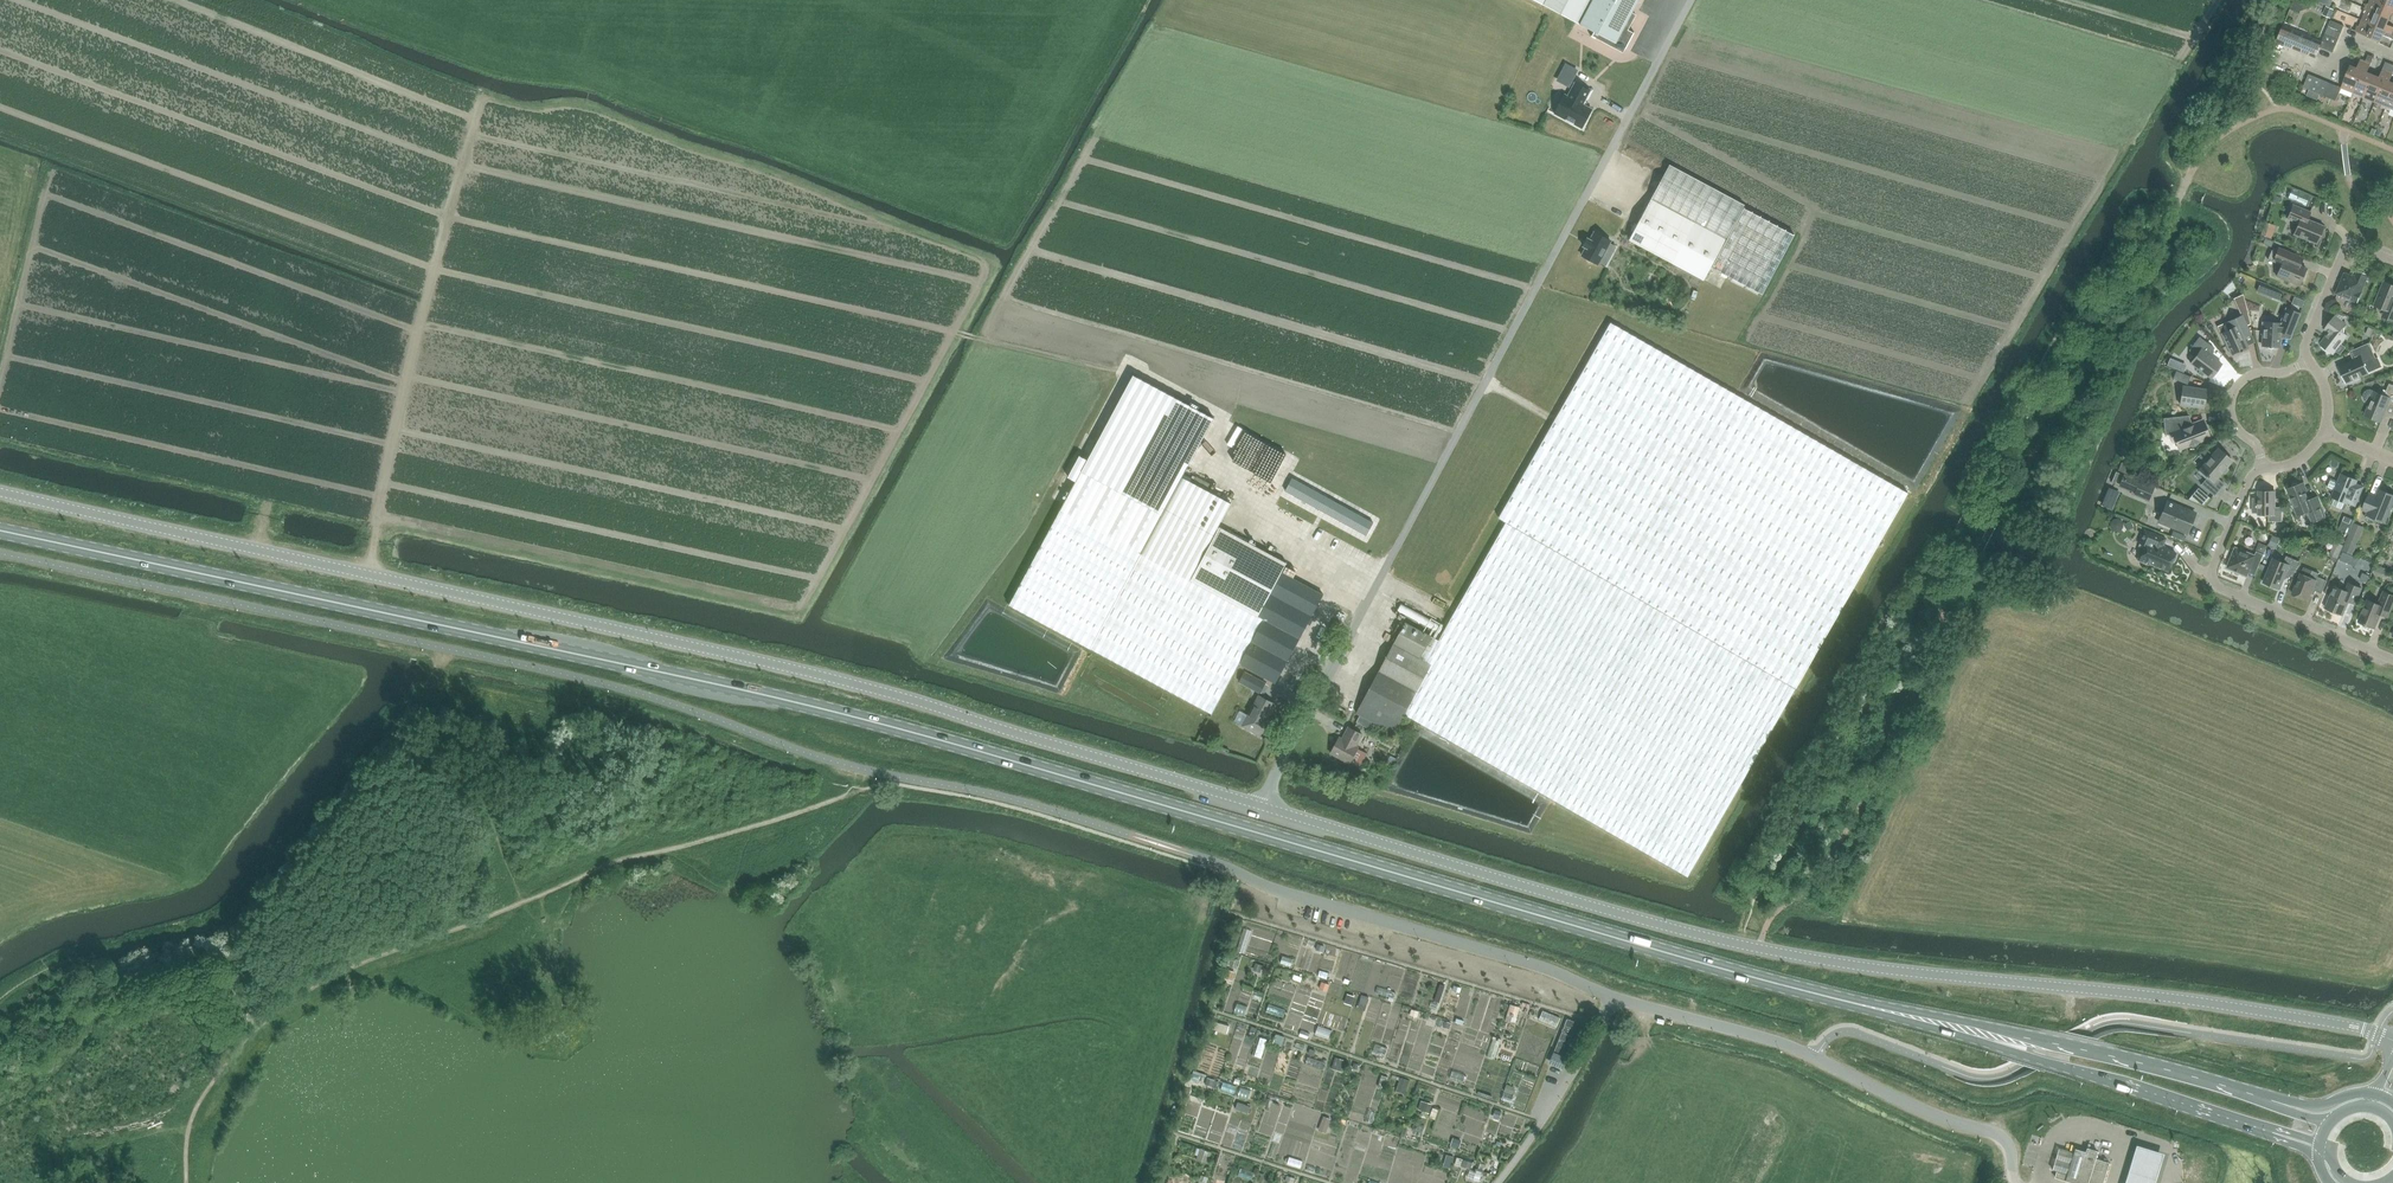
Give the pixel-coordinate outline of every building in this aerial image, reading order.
[(1579,24),(1580,22),(1592,0),(1535,0),(1579,24)] [(1638,13),(1633,11),(1639,0),(1592,0),(1580,22),(1595,30),(1593,34),(1619,48),(1622,42),(1628,45),(1635,32),(1629,29),(1638,13)] [(2314,1),(2312,0),(2295,0),(2291,10),(2298,13),(2310,9),(2314,1)] [(2365,8),(2389,19),(2392,13),(2392,7),(2376,0),(2372,0),(2370,5),(2367,3),(2365,8)] [(2326,7),(2324,13),(2331,16),(2334,10),(2326,7)] [(2363,21),(2392,34),(2392,27),(2387,24),(2389,19),(2365,8),(2363,12),(2366,13),(2363,21)] [(2331,20),(2329,27),(2342,33),(2344,26),(2331,20)] [(2392,37),(2392,34),(2363,21),(2360,27),(2357,26),(2355,31),(2380,41),(2383,35),(2392,39),(2392,37)] [(2316,57),(2320,46),(2321,44),(2295,33),(2296,31),(2292,29),(2291,31),(2283,27),(2277,40),(2316,57)] [(2326,33),(2339,39),(2342,33),(2329,27),(2326,33)] [(2323,40),(2336,46),(2339,39),(2326,33),(2323,40)] [(2320,46),(2333,52),(2336,46),(2323,40),(2321,44),(2320,46)] [(2367,73),(2374,57),(2369,55),(2366,61),(2353,92),(2365,97),(2374,75),(2367,73)] [(2351,66),(2342,88),(2328,82),(2323,96),(2336,101),(2340,92),(2351,96),(2353,92),(2366,61),(2361,59),(2357,69),(2351,66)] [(2380,78),(2374,75),(2365,97),(2363,101),(2367,102),(2369,98),(2376,101),(2391,64),(2386,62),(2380,78)] [(1566,64),(1559,77),(1569,82),(1576,69),(1566,64)] [(2385,109),(2392,91),(2392,83),(2390,82),(2392,75),(2392,65),(2391,64),(2376,101),(2382,104),(2381,107),(2385,109)] [(2303,87),(2310,90),(2315,77),(2309,74),(2303,87)] [(2310,90),(2316,93),(2322,80),(2315,77),(2310,90)] [(2328,82),(2322,80),(2316,93),(2323,96),(2328,82)] [(1565,94),(1555,113),(1582,128),(1592,109),(1583,104),(1591,91),(1575,82),(1568,96),(1565,94)] [(1642,166),(1646,157),(1638,154),(1634,163),(1642,166)] [(1669,165),(1637,223),(1628,240),(1702,280),(1710,266),(1742,207),(1743,205),(1669,165)] [(2311,196),(2292,188),(2288,199),(2307,207),(2311,196)] [(2293,205),(2287,218),(2299,223),(2294,234),(2317,243),(2324,227),(2308,220),(2311,212),(2293,205)] [(1742,207),(1710,266),(1763,294),(1795,235),(1742,207)] [(2273,216),(2269,229),(2276,231),(2280,218),(2273,216)] [(1612,239),(1595,230),(1591,237),(1589,236),(1584,244),(1587,245),(1583,253),(1599,262),(1611,241),(1612,239)] [(2265,239),(2263,244),(2271,247),(2273,242),(2265,239)] [(2304,258),(2296,255),(2278,248),(2272,250),(2268,259),(2281,265),(2277,276),(2300,285),(2306,268),(2300,266),(2304,258)] [(2310,252),(2308,257),(2318,262),(2321,256),(2310,252)] [(2352,275),(2345,273),(2337,293),(2357,302),(2369,275),(2358,271),(2356,276),(2353,275),(2352,275)] [(2226,286),(2232,291),(2240,282),(2233,276),(2226,286)] [(2265,278),(2262,283),(2283,292),(2286,287),(2265,278)] [(2388,318),(2392,320),(2392,285),(2384,282),(2375,305),(2386,310),(2383,316),(2388,318)] [(2275,290),(2272,297),(2279,300),(2282,293),(2275,290)] [(2295,297),(2292,304),(2301,308),(2304,301),(2295,297)] [(2247,308),(2240,311),(2242,316),(2247,326),(2251,325),(2247,308)] [(2262,322),(2261,334),(2263,334),(2263,346),(2279,347),(2280,333),(2284,333),(2291,336),(2300,314),(2289,309),(2283,323),(2262,322)] [(2242,316),(2229,322),(2232,328),(2221,333),(2232,356),(2248,348),(2247,345),(2244,338),(2251,335),(2249,329),(2247,326),(2242,316)] [(2336,316),(2325,329),(2329,332),(2321,344),(2334,354),(2336,351),(2341,354),(2346,347),(2341,344),(2348,336),(2341,331),(2346,324),(2342,321),(2336,316)] [(1494,516),(1506,523),(1790,690),(1792,686),(1904,496),(1608,323),(1494,516)] [(2200,337),(2189,351),(2196,357),(2191,363),(2211,378),(2222,364),(2209,354),(2214,348),(2200,337)] [(2376,359),(2369,343),(2351,352),(2355,360),(2340,367),(2347,382),(2369,373),(2382,367),(2378,358),(2376,359)] [(2170,358),(2167,365),(2174,368),(2177,361),(2170,358)] [(2191,377),(2176,371),(2173,378),(2187,384),(2191,377)] [(1088,460),(1082,471),(1162,514),(1163,515),(1183,478),(1183,477),(1192,460),(1214,418),(1134,375),(1102,434),(1088,460)] [(2365,415),(2382,421),(2389,403),(2392,405),(2392,385),(2390,384),(2385,396),(2375,392),(2373,391),(2370,390),(2368,391),(2366,392),(2364,394),(2364,396),(2364,399),(2366,401),(2368,402),(2370,403),(2365,415)] [(2206,389),(2183,386),(2180,405),(2204,408),(2206,389)] [(2189,416),(2164,418),(2165,435),(2173,434),(2179,450),(2210,438),(2204,421),(2193,425),(2189,416)] [(2218,478),(2233,461),(2218,448),(2200,470),(2208,477),(2201,485),(2214,496),(2225,484),(2218,478)] [(2121,463),(2118,472),(2128,476),(2132,466),(2121,463)] [(1089,648),(1091,649),(1142,554),(1163,515),(1162,514),(1082,471),(1010,605),(1089,648)] [(2355,487),(2358,480),(2342,474),(2338,482),(2333,480),(2332,481),(2331,481),(2329,487),(2330,487),(2329,489),(2335,491),(2332,497),(2334,497),(2331,503),(2332,504),(2332,505),(2343,509),(2343,508),(2344,509),(2347,503),(2348,503),(2349,503),(2356,506),(2362,490),(2355,487)] [(2148,500),(2153,487),(2125,475),(2122,483),(2121,486),(2126,488),(2136,492),(2135,495),(2148,500)] [(1163,515),(1142,554),(1191,580),(1219,528),(1218,528),(1231,503),(1183,478),(1163,515)] [(1292,478),(1285,491),(1300,498),(1312,505),(1324,512),(1331,515),(1343,522),(1356,529),(1367,535),(1374,523),(1363,517),(1350,510),(1338,503),(1331,499),(1319,493),(1306,486),(1292,478)] [(2298,516),(2308,512),(2312,523),(2326,517),(2318,497),(2311,500),(2304,483),(2288,489),(2298,516)] [(2108,489),(2101,506),(2112,511),(2119,493),(2108,489)] [(2392,504),(2392,495),(2379,489),(2377,496),(2370,493),(2363,510),(2368,512),(2366,517),(2375,521),(2376,518),(2386,522),(2392,504)] [(2212,497),(2203,490),(2195,499),(2204,506),(2212,497)] [(2269,521),(2283,521),(2283,507),(2275,507),(2276,492),(2271,492),(2270,490),(2264,490),(2263,492),(2259,492),(2259,499),(2259,514),(2269,514),(2269,521)] [(2195,513),(2168,501),(2159,522),(2187,533),(2195,513)] [(2115,518),(2122,525),(2129,519),(2122,512),(2115,518)] [(2131,521),(2124,524),(2127,531),(2133,528),(2131,521)] [(1506,523),(1439,640),(1434,648),(1427,644),(1420,658),(1432,664),(1405,714),(1688,877),(1796,689),(1792,686),(1790,690),(1506,523)] [(2354,524),(2342,552),(2347,554),(2359,526),(2354,524)] [(1219,528),(1191,580),(1264,619),(1240,664),(1276,683),(1323,595),(1281,572),(1287,563),(1258,547),(1257,549),(1219,528)] [(1336,529),(1334,534),(1346,538),(1348,534),(1336,529)] [(2149,563),(2168,571),(2176,553),(2162,547),(2166,538),(2144,530),(2139,543),(2145,546),(2143,551),(2142,550),(2138,560),(2148,565),(2149,563)] [(2272,537),(2268,546),(2275,549),(2279,540),(2272,537)] [(2335,542),(2330,555),(2339,559),(2344,546),(2335,542)] [(1006,547),(1000,559),(1007,562),(1013,550),(1006,547)] [(2254,555),(2243,551),(2236,548),(2228,567),(2248,576),(2249,573),(2251,567),(2258,570),(2264,554),(2256,551),(2254,555)] [(2312,552),(2306,550),(2303,555),(2309,558),(2312,552)] [(1091,648),(1212,713),(1240,664),(1264,619),(1191,580),(1142,554),(1091,648)] [(2287,574),(2293,577),(2300,561),(2287,556),(2284,562),(2274,558),(2264,582),(2280,589),(2287,574)] [(2312,592),(2315,593),(2316,590),(2322,593),(2327,581),(2318,577),(2319,573),(2312,570),(2310,576),(2302,573),(2293,594),(2308,601),(2312,592)] [(2349,601),(2356,604),(2362,588),(2349,583),(2346,591),(2335,586),(2326,608),(2343,615),(2349,601)] [(2384,591),(2379,604),(2368,600),(2359,622),(2375,628),(2381,614),(2389,618),(2392,608),(2392,595),(2384,591)] [(1408,598),(1403,607),(1440,625),(1445,617),(1408,598)] [(1405,622),(1394,644),(1420,658),(1427,644),(1434,648),(1439,640),(1405,622)] [(1432,664),(1420,658),(1394,644),(1356,713),(1395,733),(1405,714),(1432,664)] [(1261,692),(1265,684),(1266,684),(1244,672),(1239,681),(1261,692)] [(1265,726),(1263,725),(1274,705),(1258,697),(1242,727),(1260,737),(1265,726)] [(1339,737),(1331,753),(1350,764),(1351,763),(1360,768),(1368,753),(1359,748),(1359,747),(1357,746),(1363,734),(1349,727),(1342,739),(1339,737)] [(1241,945),(1248,947),(1257,923),(1251,921),(1241,945)] [(1285,957),(1293,961),(1297,952),(1288,948),(1285,957)] [(1324,963),(1321,972),(1331,975),(1334,966),(1324,963)] [(1257,964),(1255,971),(1261,973),(1264,966),(1257,964)] [(1280,978),(1296,987),(1302,976),(1286,967),(1280,978)] [(1229,970),(1227,977),(1233,979),(1236,973),(1229,970)] [(1322,982),(1320,989),(1327,991),(1329,985),(1322,982)] [(1286,993),(1287,985),(1278,984),(1277,991),(1286,993)] [(1441,984),(1435,1001),(1439,1002),(1445,985),(1441,984)] [(1497,1026),(1501,996),(1486,993),(1481,1024),(1497,1026)] [(1348,994),(1346,1001),(1352,1003),(1355,996),(1348,994)] [(1543,1013),(1560,1021),(1565,1010),(1547,1003),(1543,1013)] [(1510,1004),(1506,1019),(1516,1022),(1520,1007),(1510,1004)] [(1430,1014),(1428,1022),(1435,1024),(1438,1016),(1430,1014)] [(1568,1018),(1551,1059),(1565,1064),(1581,1023),(1568,1018)] [(1215,1020),(1212,1028),(1227,1033),(1229,1025),(1215,1020)] [(1322,1020),(1320,1027),(1334,1031),(1336,1023),(1322,1020)] [(1276,1033),(1273,1042),(1282,1045),(1285,1036),(1276,1033)] [(1378,1044),(1388,1048),(1391,1041),(1381,1037),(1378,1044)] [(1335,1056),(1333,1064),(1342,1067),(1344,1059),(1335,1056)] [(1467,1074),(1469,1067),(1457,1063),(1454,1070),(1467,1074)] [(1382,1074),(1378,1086),(1385,1088),(1389,1077),(1382,1074)] [(1401,1077),(1396,1090),(1405,1093),(1409,1080),(1401,1077)] [(1207,1078),(1205,1084),(1216,1088),(1218,1082),(1207,1078)] [(1528,1097),(1532,1086),(1523,1083),(1520,1094),(1528,1097)] [(1507,1084),(1504,1092),(1512,1094),(1515,1087),(1507,1084)] [(1422,1100),(1419,1109),(1430,1112),(1432,1103),(1422,1100)] [(1328,1107),(1325,1115),(1332,1118),(1335,1110),(1328,1107)] [(1495,1110),(1493,1118),(1499,1120),(1501,1112),(1495,1110)] [(1526,1118),(1507,1111),(1501,1128),(1520,1135),(1526,1118)] [(1352,1129),(1350,1137),(1358,1139),(1363,1116),(1351,1113),(1347,1128),(1352,1129)] [(1323,1117),(1321,1124),(1328,1126),(1331,1119),(1323,1117)] [(1453,1138),(1451,1145),(1459,1148),(1461,1141),(1453,1138)] [(2137,1143),(2125,1182),(2155,1182),(2165,1152),(2137,1143)] [(1200,1148),(1197,1157),(1208,1160),(1211,1151),(1200,1148)] [(2109,1163),(2095,1159),(2098,1152),(2088,1148),(2086,1152),(2075,1149),(2074,1153),(2059,1148),(2053,1170),(2057,1171),(2055,1177),(2066,1181),(2074,1182),(2102,1182),(2106,1170),(2107,1170),(2109,1163)] [(1445,1153),(1442,1162),(1451,1165),(1454,1156),(1445,1153)] [(1457,1157),(1455,1164),(1461,1166),(1463,1159),(1457,1157)] [(1191,1171),(1174,1170),(1173,1182),(1190,1182),(1191,1171)] [(1384,1178),(1373,1174),(1371,1181),(1377,1182),(1382,1182),(1384,1178)]
